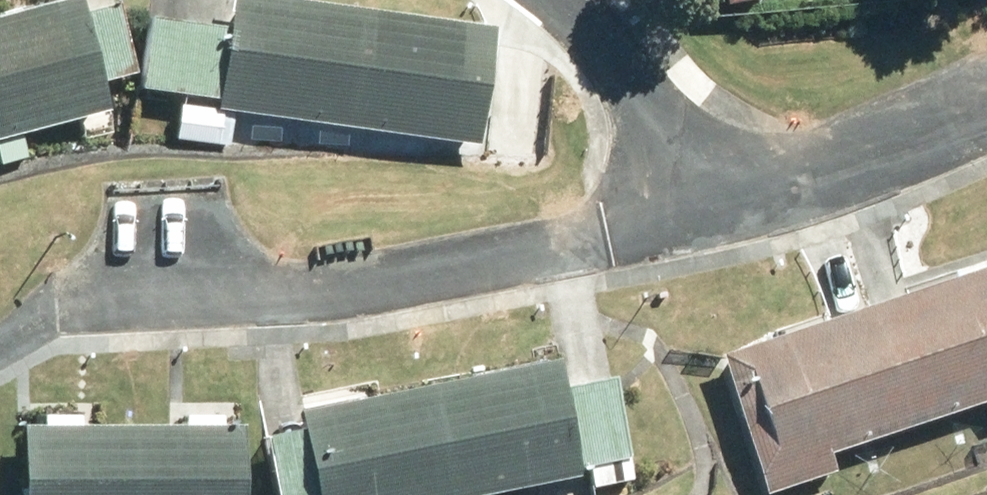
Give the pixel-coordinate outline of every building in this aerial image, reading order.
[(152,92),(227,102),(226,110),(225,116),(235,117),(348,132),(364,15),(248,0),(241,0),(236,34),(161,24),(152,92)] [(110,86),(147,76),(128,3),(84,15),(81,3),(0,25),(0,145),(118,114),(110,86)] [(364,15),(348,132),(423,142),(421,159),(442,162),(444,145),(454,146),(486,150),(486,148),(502,34),(364,15)] [(184,110),(180,144),(220,149),(225,116),(184,110)] [(898,432),(985,403),(986,409),(986,270),(858,314),(898,432)] [(823,457),(898,432),(858,314),(713,363),(758,494),(772,494),(829,475),(823,457)] [(302,419),(305,438),(270,445),(280,494),(517,494),(583,482),(560,367),(302,419)] [(635,464),(618,384),(571,394),(588,474),(635,464)] [(232,420),(190,419),(190,434),(134,434),(134,494),(251,494),(252,435),(232,435),(232,420)] [(28,494),(134,494),(134,434),(87,434),(87,423),(47,423),(47,434),(28,434),(28,494)]
